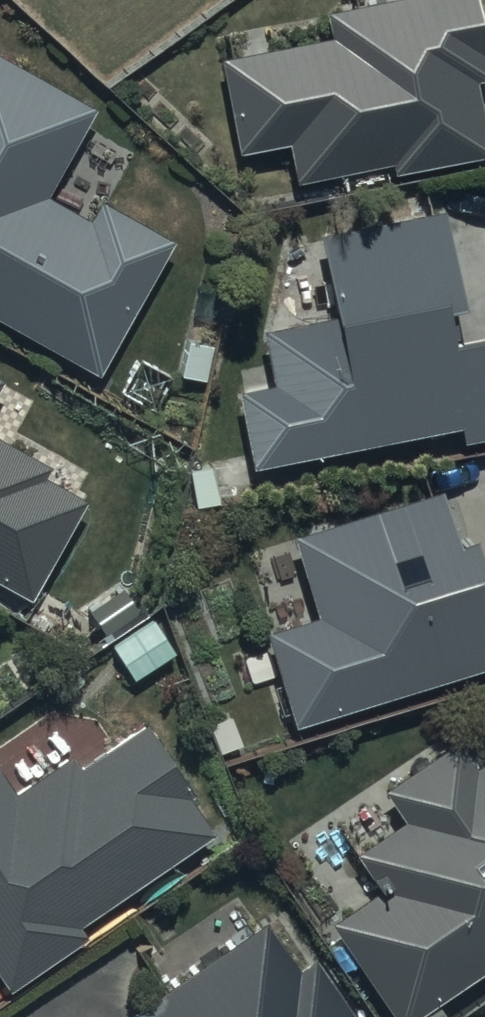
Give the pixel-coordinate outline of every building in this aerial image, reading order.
[(215,49),(233,143),(285,133),(293,173),(387,155),(388,165),(484,146),(484,138),(472,72),(484,69),(471,0),(352,0),(322,6),(326,27),(215,49)] [(96,365),(172,230),(100,190),(89,209),(47,185),(94,101),(0,49),(0,311),(96,365)] [(245,455),(453,416),(457,434),(484,429),(484,323),(443,330),(437,296),(455,292),(438,201),(314,224),(329,304),(257,318),(267,373),(230,380),(245,455)] [(19,610),(31,588),(82,491),(40,469),(48,455),(0,429),(0,600),(19,610)] [(264,621),(289,715),(484,657),(484,549),(475,552),(467,524),(452,528),(438,482),(289,526),(313,607),(264,621)] [(151,609),(108,638),(131,673),(174,644),(151,609)] [(2,983),(87,931),(75,911),(210,829),(184,787),(191,783),(146,710),(77,755),(70,744),(13,781),(0,761),(0,979),(2,983)] [(323,913),(393,1015),(391,1016),(438,1016),(445,1012),(432,992),(484,957),(484,752),(471,762),(452,733),(381,781),(400,809),(350,843),(374,878),(323,913)] [(262,913),(132,1003),(142,1016),(358,1016),(315,949),(294,963),(262,913)]
